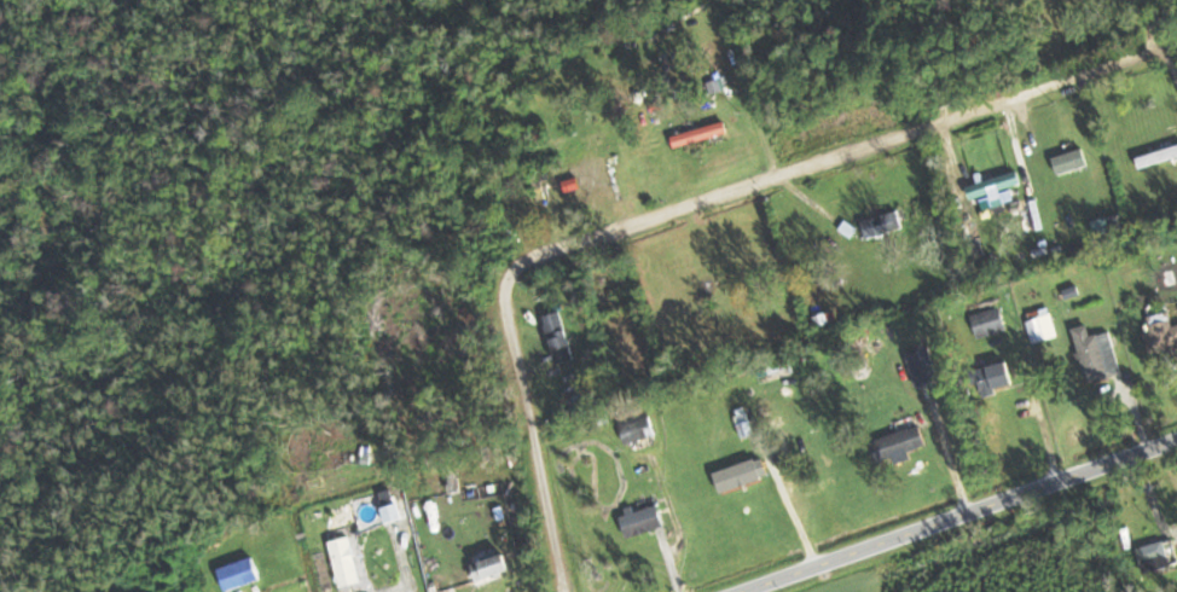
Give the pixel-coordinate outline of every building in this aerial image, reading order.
[(672,148),(725,133),(722,122),(668,137),(672,148)] [(1169,166),(1167,159),(1176,156),(1176,134),(1139,145),(1146,172),(1169,166)] [(1050,158),(1055,176),(1088,165),(1082,147),(1050,158)] [(605,189),(599,162),(550,173),(556,200),(605,189)] [(1020,186),(1018,174),(965,184),(967,196),(1020,186)] [(905,226),(898,208),(859,223),(865,240),(905,226)] [(970,314),(974,337),(1004,332),(1000,308),(970,314)] [(539,316),(552,363),(572,357),(559,310),(539,316)] [(1171,326),(1167,311),(1139,318),(1149,355),(1176,348),(1176,324),(1171,326)] [(1056,334),(1049,312),(1024,321),(1032,343),(1056,334)] [(1119,373),(1111,340),(1093,344),(1088,324),(1071,328),(1084,382),(1119,373)] [(972,372),(980,394),(1010,384),(1002,362),(972,372)] [(618,408),(618,439),(649,439),(649,408),(618,408)] [(867,442),(875,462),(925,444),(917,424),(867,442)] [(707,470),(711,486),(760,474),(757,459),(707,470)] [(384,519),(397,518),(396,495),(382,496),(384,519)] [(624,539),(662,525),(655,505),(616,519),(624,539)] [(336,586),(359,581),(349,536),(327,541),(336,586)] [(1165,539),(1146,552),(1160,572),(1176,560),(1176,555),(1165,539)] [(466,565),(472,582),(508,569),(502,553),(466,565)]
